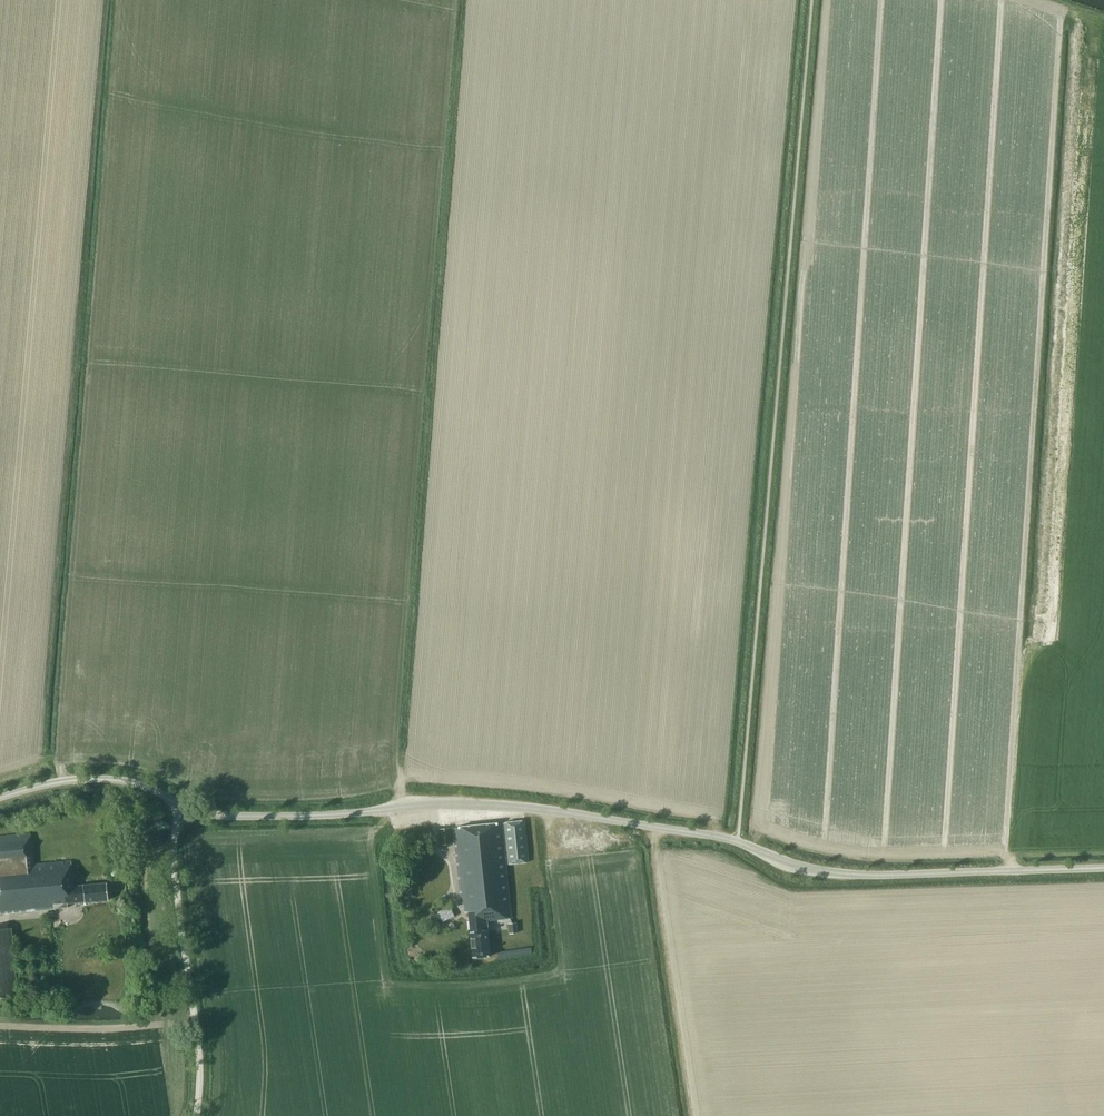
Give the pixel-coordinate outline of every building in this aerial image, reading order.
[(524,820),(453,828),(461,904),(464,904),(465,912),(468,912),(470,931),(470,932),(473,958),(490,956),(487,920),(511,918),(504,858),(528,856),(524,820)] [(441,845),(450,844),(449,828),(439,829),(441,845)] [(109,900),(107,883),(74,886),(71,861),(34,864),(31,834),(0,837),(0,914),(68,907),(68,903),(85,901),(85,902),(109,900)] [(441,912),(446,922),(458,915),(453,905),(441,912)] [(510,933),(517,932),(516,923),(509,923),(510,933)] [(17,995),(11,928),(0,929),(0,997),(17,995)]
